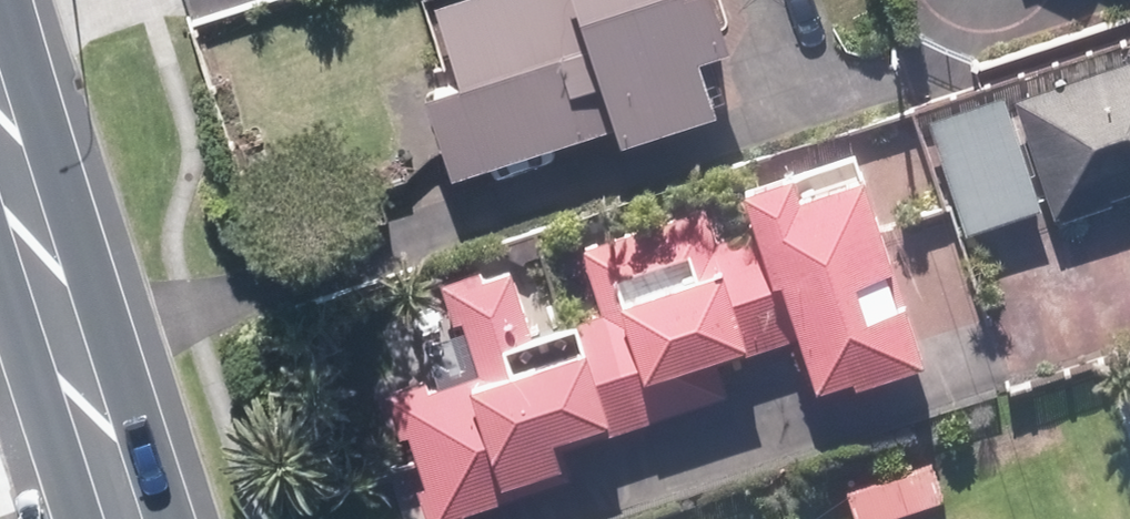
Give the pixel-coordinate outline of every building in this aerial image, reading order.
[(418,99),(443,178),(595,130),(599,143),(695,112),(676,56),(704,46),(689,0),(458,0),(425,10),(450,88),(418,99)] [(1129,188),(1129,61),(1005,101),(1045,225),(1102,206),(1100,198),(1129,188)] [(994,101),(925,122),(960,233),(1030,211),(994,101)] [(698,210),(570,251),(592,320),(626,426),(719,394),(708,360),(781,336),(797,384),(832,373),(836,383),(901,362),(841,177),(781,197),(773,174),(727,188),(742,234),(710,245),(698,210)] [(381,397),(394,438),(402,435),(418,486),(410,489),(420,518),(457,518),(455,513),(563,477),(554,449),(626,426),(592,320),(525,340),(500,263),(432,286),(443,322),(454,319),(473,379),(424,394),(420,384),(381,397)] [(914,468),(886,479),(874,453),(841,467),(864,518),(935,518),(914,468)]
